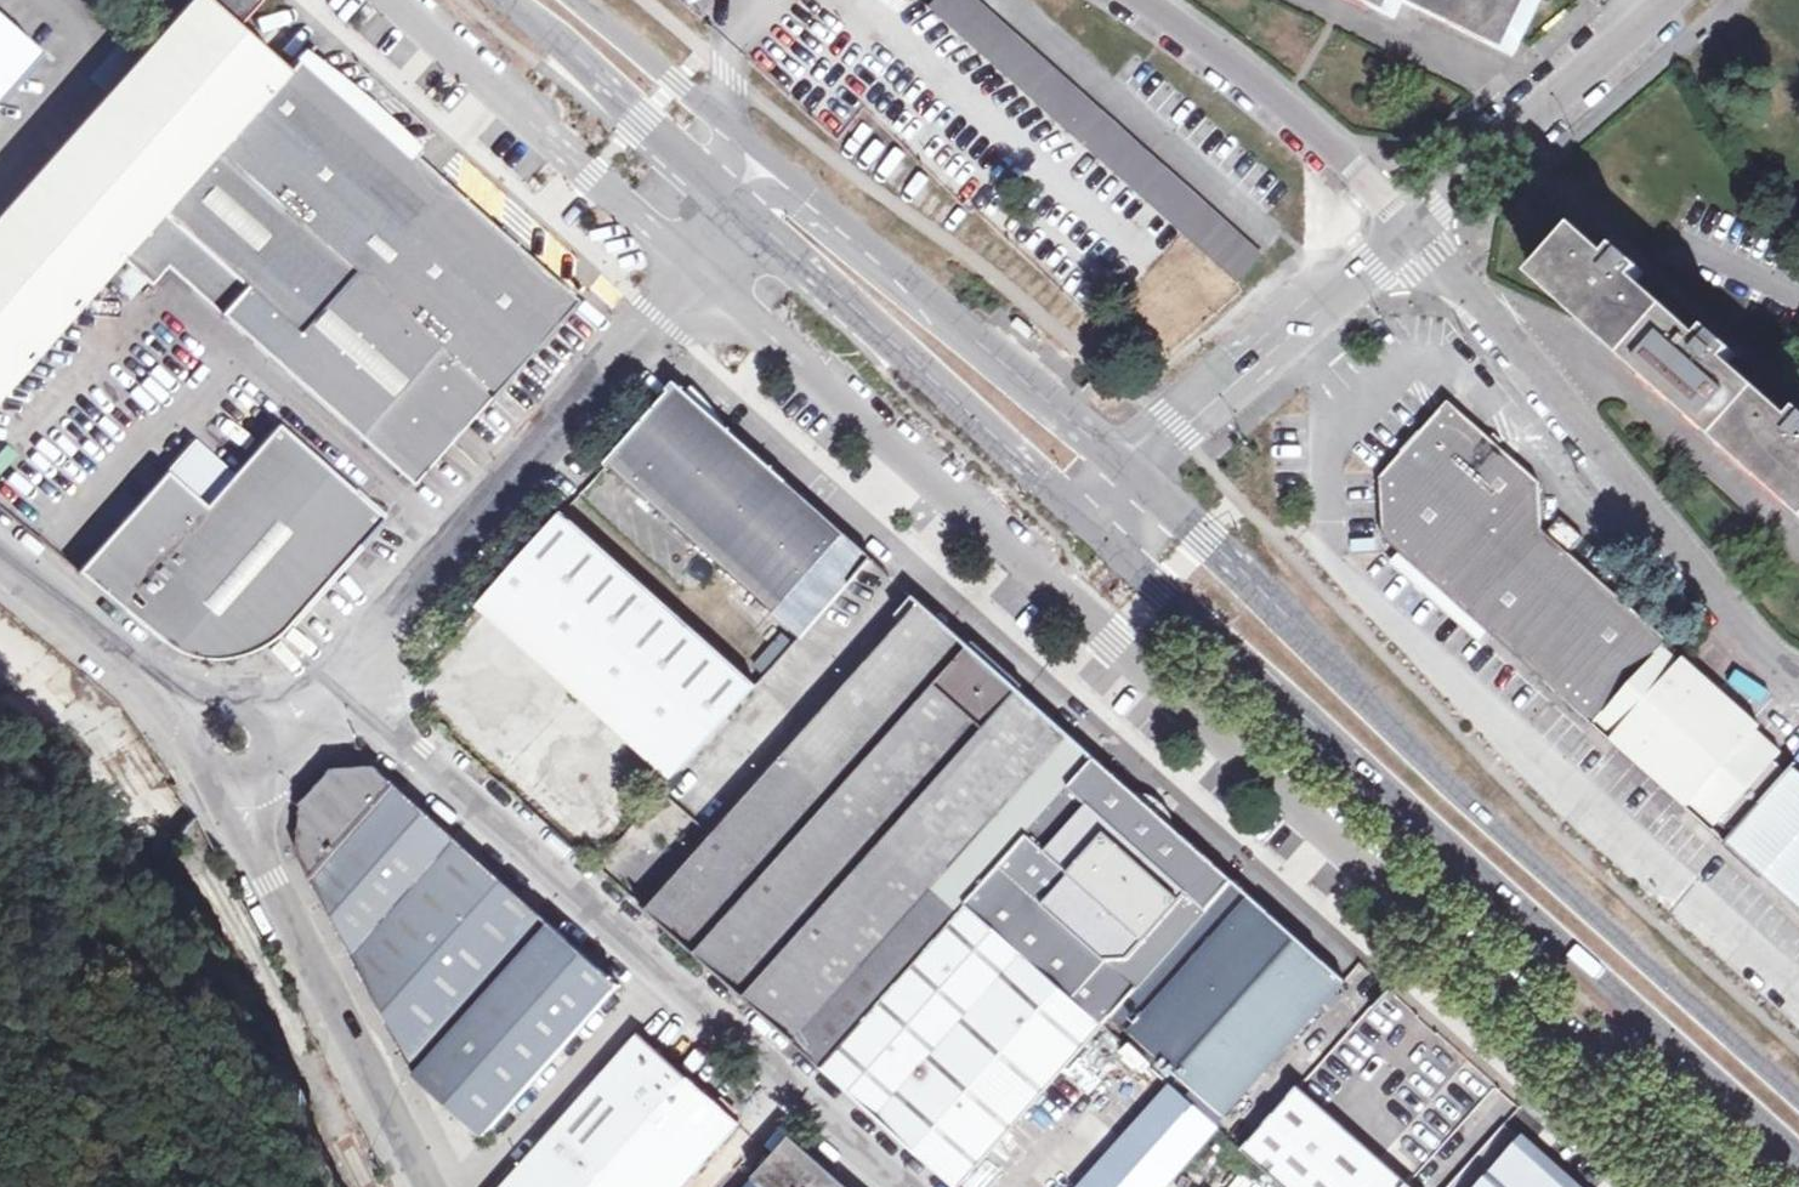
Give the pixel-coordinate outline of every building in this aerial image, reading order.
[(149,47),(0,216),(0,394),(122,257),(287,71),(237,27),(261,0),(190,0),(149,47)] [(931,9),(1236,284),(1262,257),(984,0),(939,0),(931,9)] [(1395,10),(1400,0),(1373,0),(1395,10)] [(1514,46),(1536,0),(1418,0),(1514,46)] [(40,52),(0,16),(0,97),(40,52)] [(273,356),(440,174),(302,55),(287,71),(122,257),(153,284),(169,265),(273,356)] [(964,75),(1020,123),(1036,105),(979,56),(964,75)] [(838,147),(864,165),(884,137),(858,119),(838,147)] [(581,294),(440,174),(273,356),(415,480),(581,294)] [(1796,416),(1730,356),(1738,347),(1709,322),(1702,331),(1639,273),(1646,265),(1622,242),(1613,251),(1583,223),(1545,267),(1576,296),(1798,499),(1798,413),(1796,416)] [(1022,313),(1017,320),(1037,335),(1039,332),(1042,328),(1022,313)] [(611,462),(806,634),(875,557),(680,384),(611,462)] [(1475,432),(1440,401),(1373,475),(1377,536),(1587,725),(1592,719),(1658,646),(1661,643),(1559,553),(1573,537),(1551,517),(1537,533),(1532,529),(1530,481),(1475,432)] [(281,631),(386,512),(282,424),(209,505),(170,469),(82,566),(186,646),(196,651),(209,655),(224,655),(237,653),(248,651),(257,648),(265,644),(272,639),(281,631)] [(22,454),(9,438),(0,446),(0,472),(22,454)] [(567,512),(484,606),(676,779),(759,686),(567,512)] [(1194,1090),(1187,1100),(1217,1126),(1347,979),(1233,878),(1097,759),(916,597),(641,903),(824,1066),(957,1186),(958,1186),(1112,1015),(1194,1090)] [(1760,729),(1684,660),(1679,666),(1658,646),(1592,719),(1613,739),(1608,744),(1686,814),(1690,808),(1714,829),(1718,825),(1732,840),(1788,778),(1774,763),(1780,756),(1755,733),(1760,729)] [(1203,660),(1196,668),(1214,684),(1221,677),(1203,660)] [(1797,768),(1788,778),(1732,840),(1798,900),(1798,770),(1797,768)] [(434,816),(416,835),(377,802),(395,781),(382,770),(338,770),(308,803),(303,854),(417,1075),(486,1135),(620,985),(434,816)] [(399,785),(385,800),(415,828),(430,812),(417,800),(399,785)] [(639,1035),(503,1186),(683,1186),(740,1123),(639,1035)] [(1302,1085),(1245,1150),(1287,1186),(1415,1186),(1302,1085)] [(1188,1161),(1140,1119),(1080,1186),(1165,1186),(1188,1161)] [(793,1139),(749,1186),(846,1186),(793,1139)] [(1481,1186),(1577,1186),(1524,1139),(1481,1186)]
